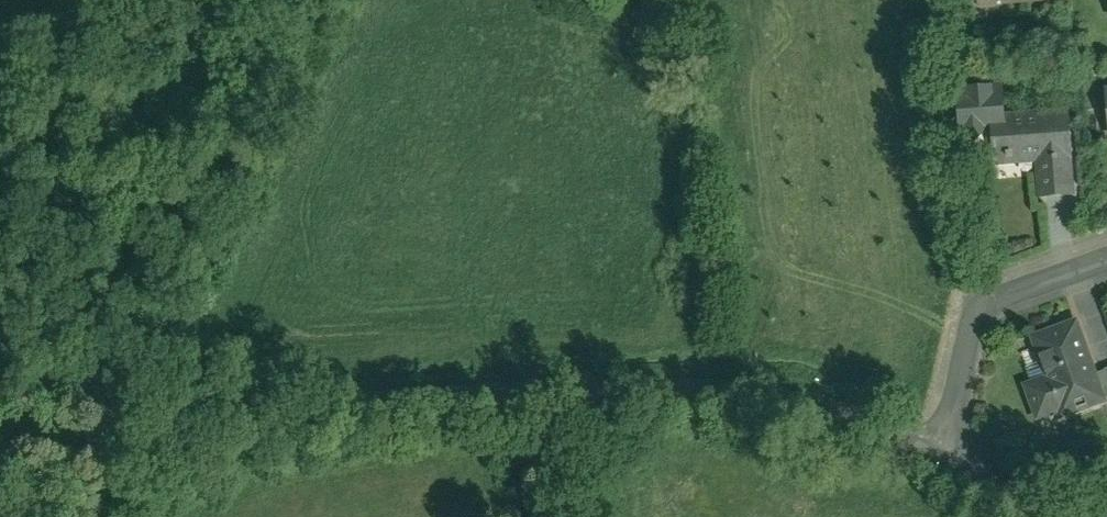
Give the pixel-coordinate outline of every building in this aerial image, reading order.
[(1027,148),(1030,185),(1067,182),(1060,99),(996,105),(994,73),(948,77),(952,116),(983,113),(987,152),(1027,148)] [(1035,410),(1100,388),(1089,358),(1070,304),(1025,320),(1041,365),(1022,372),(1035,410)] [(1089,358),(1100,388),(1105,402),(1106,401),(1106,351),(1089,358)]
